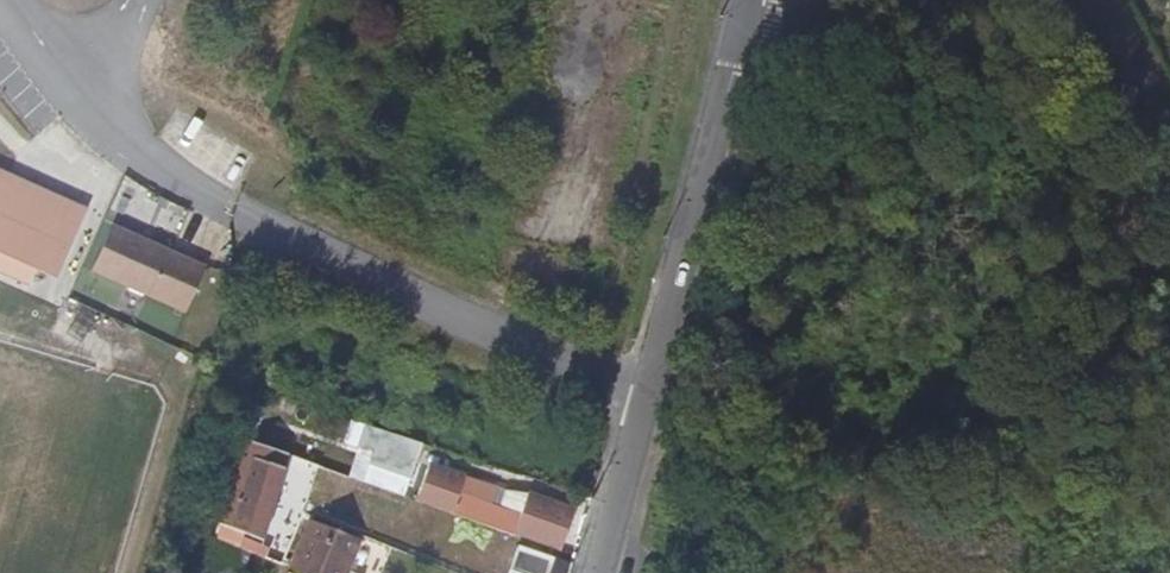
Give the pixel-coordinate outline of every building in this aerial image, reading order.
[(0,174),(0,269),(41,287),(76,207),(0,174)] [(202,267),(113,228),(94,270),(183,309),(202,267)] [(405,475),(417,439),(375,425),(364,461),(405,475)] [(206,535),(227,543),(245,489),(266,497),(281,453),(235,437),(206,535)] [(455,487),(448,509),(507,529),(509,524),(554,540),(566,501),(522,485),(511,516),(492,509),(495,501),(455,487)] [(275,553),(284,531),(247,517),(239,540),(275,553)] [(443,517),(433,548),(483,565),(493,533),(443,517)] [(284,565),(306,572),(350,572),(341,568),(354,535),(314,521),(311,528),(299,524),(284,565)] [(284,531),(275,553),(280,554),(288,532),(284,531)] [(509,538),(503,557),(542,569),(549,551),(509,538)]
